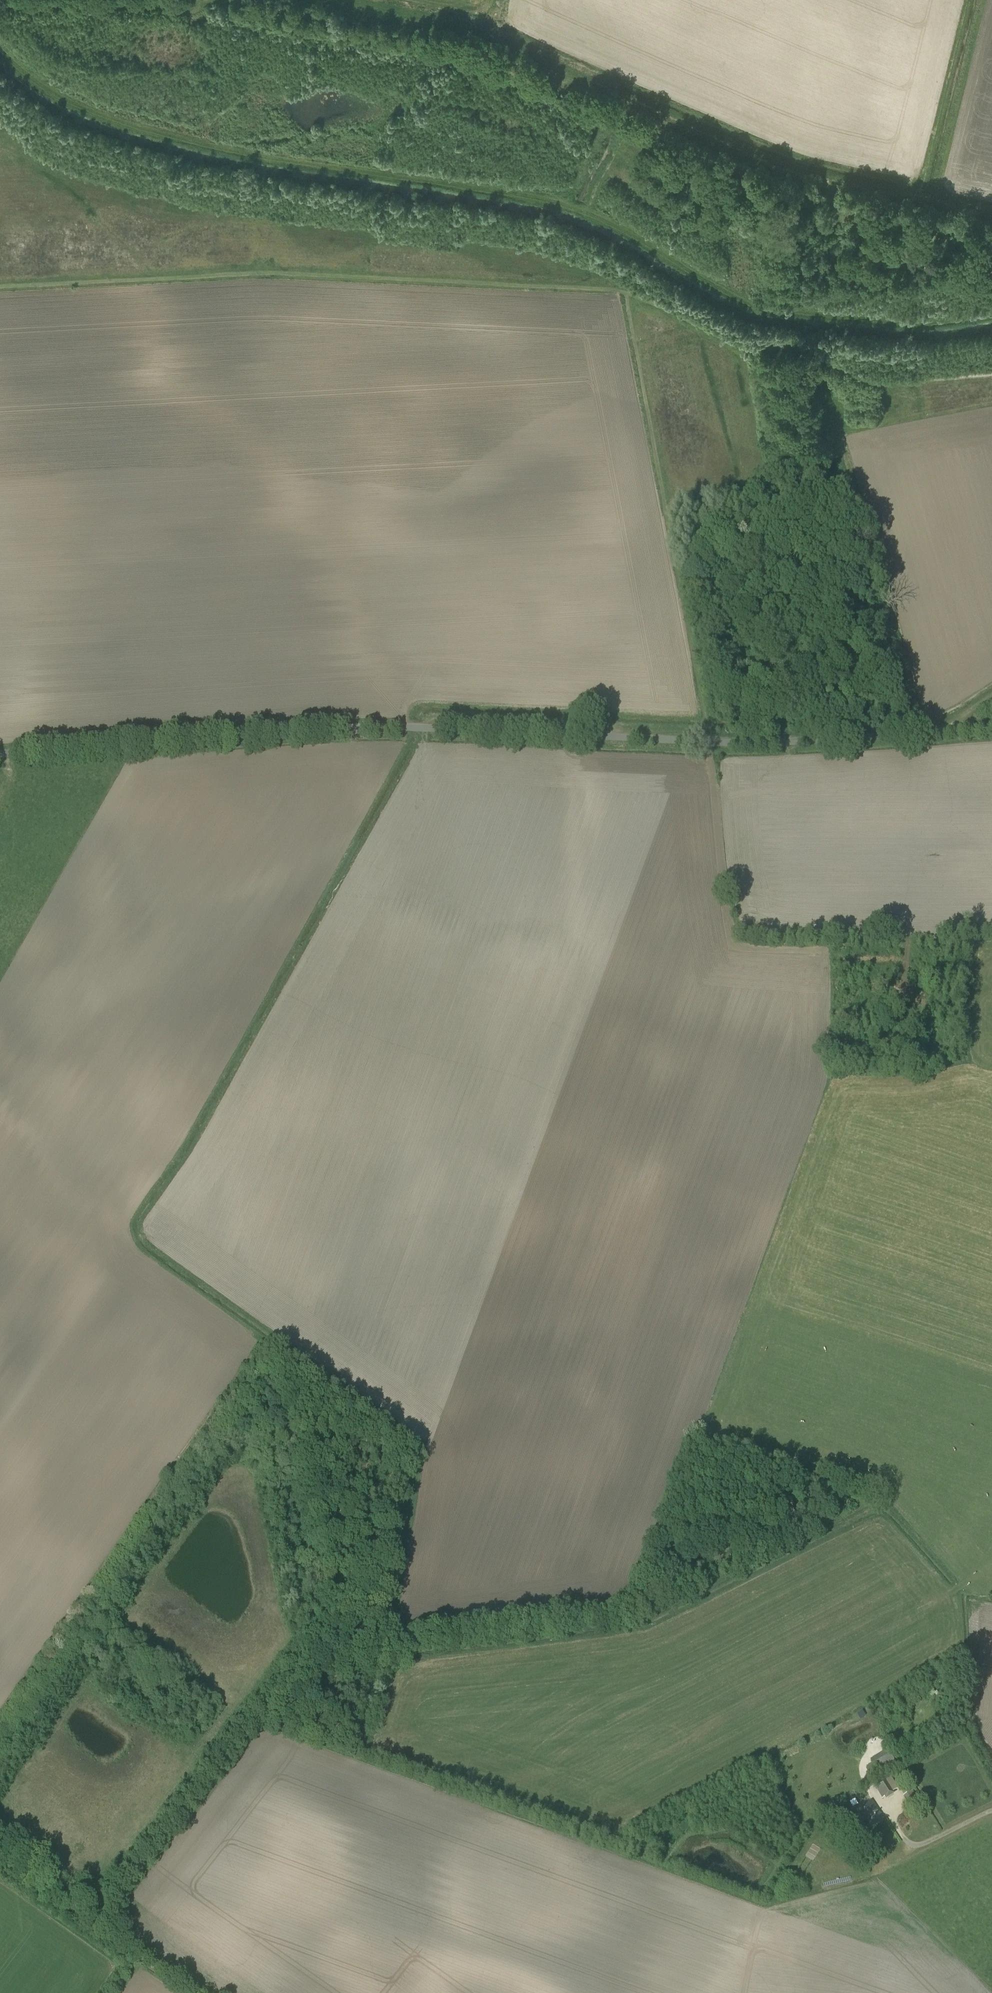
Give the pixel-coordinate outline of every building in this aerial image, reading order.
[(886,1799),(895,1793),(893,1791),(898,1788),(891,1776),(874,1786),(882,1798),(885,1797),(886,1799)] [(907,1803),(917,1797),(913,1790),(903,1796),(907,1803)] [(872,1799),(865,1803),(866,1805),(861,1808),(860,1806),(853,1811),(865,1829),(883,1817),(872,1799)]
